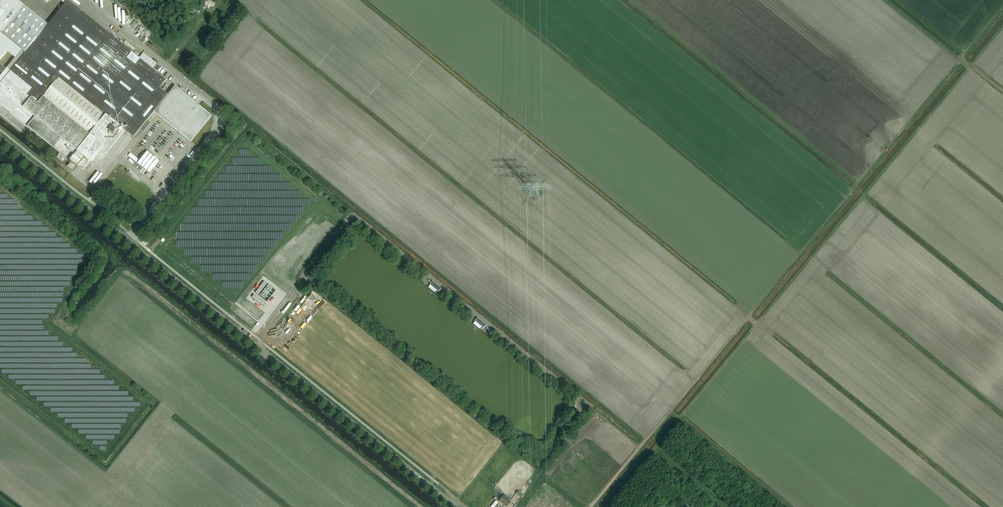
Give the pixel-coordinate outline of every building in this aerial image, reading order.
[(7,51),(15,58),(0,77),(0,114),(23,133),(28,127),(70,164),(67,167),(73,172),(77,167),(84,172),(92,163),(101,151),(106,155),(125,131),(134,138),(147,121),(150,123),(157,114),(191,142),(212,116),(175,86),(168,95),(163,91),(167,85),(165,83),(167,80),(152,69),(156,64),(143,53),(139,58),(118,41),(123,35),(117,31),(113,37),(68,1),(65,4),(49,25),(18,0),(0,0),(0,60),(7,51)] [(150,173),(159,161),(147,152),(138,163),(150,173)] [(95,186),(103,174),(97,170),(89,182),(95,186)] [(102,194),(108,187),(104,183),(98,190),(102,194)] [(511,503),(503,496),(500,501),(507,506),(511,503)]
